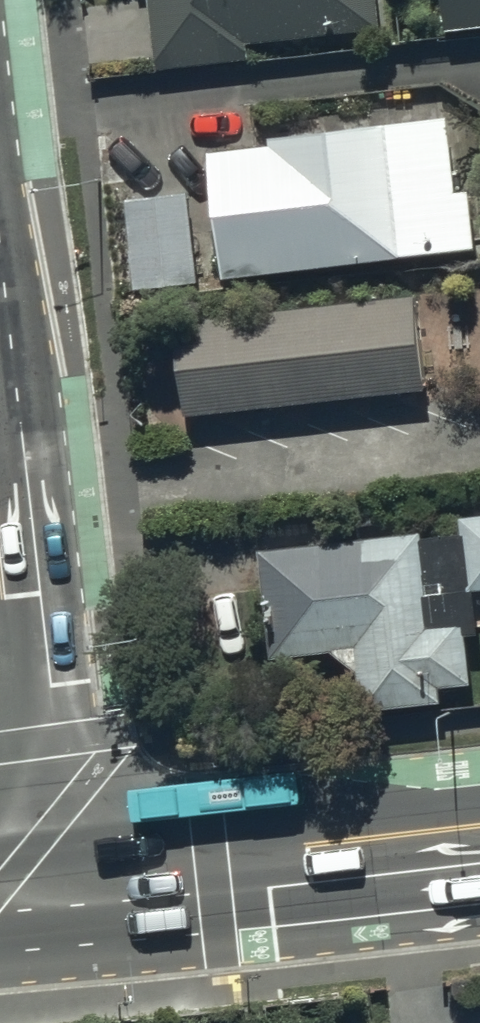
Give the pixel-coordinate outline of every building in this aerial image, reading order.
[(156,50),(158,65),(252,55),(250,40),(382,25),(379,0),(151,0),(156,50)] [(450,27),(479,24),(479,0),(447,0),(450,27)] [(212,151),(226,275),(478,247),(472,190),(458,191),(449,116),(271,136),(272,144),(257,145),(212,151)] [(202,284),(189,192),(125,201),(139,293),(202,284)] [(177,317),(187,414),(428,389),(418,292),(177,317)] [(472,591),(479,590),(479,514),(463,516),(472,591)] [(468,623),(435,626),(425,531),(262,550),(274,656),(358,646),(366,709),(444,700),(442,686),(475,682),(468,623)]
